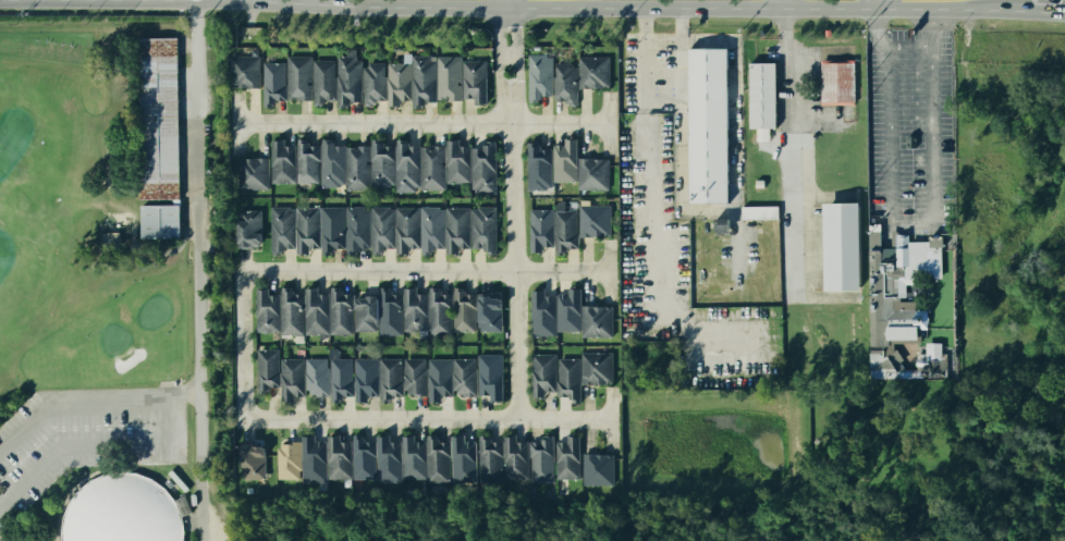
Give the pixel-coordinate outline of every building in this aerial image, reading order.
[(175,37),(136,37),(139,198),(179,198),(175,37)] [(688,49),(727,49),(727,204),(688,204),(688,49)] [(608,54),(577,54),(577,87),(608,87),(608,54)] [(258,56),(229,56),(229,88),(258,88),(258,56)] [(308,56),(286,56),(287,99),(309,99),(308,56)] [(335,109),(348,109),(348,97),(359,97),(359,56),(336,56),(335,109)] [(458,56),(437,56),(437,100),(458,99),(458,56)] [(412,108),(423,108),(423,101),(433,101),(433,57),(412,57),(412,108)] [(528,100),(539,100),(539,94),(550,94),(550,57),(528,57),(528,100)] [(822,60),(854,59),(854,102),(821,103),(822,60)] [(311,103),(318,103),(318,97),(333,97),(333,60),(311,60),(311,103)] [(486,104),(472,104),(472,99),(461,99),(461,60),(486,60),(486,104)] [(262,106),(269,106),(269,99),(284,99),(284,62),(262,62),(262,106)] [(363,106),(374,106),(374,100),(384,100),(384,62),(363,62),(363,106)] [(387,106),(397,106),(397,100),(408,100),(408,62),(387,62),(387,106)] [(575,104),(564,104),(564,99),(554,99),(554,62),(575,62),(575,104)] [(749,63),(775,63),(775,127),(749,127),(749,63)] [(905,135),(905,146),(914,146),(914,135),(905,135)] [(577,137),(563,136),(563,142),(552,142),(552,181),(576,181),(577,137)] [(294,138),(307,138),(307,144),(318,144),(318,182),(293,182),(294,138)] [(444,138),(458,138),(458,144),(469,144),(468,183),(444,183),(444,138)] [(269,139),(283,139),(282,145),(294,145),(293,183),(269,183),(269,139)] [(319,140),(332,140),(332,146),(344,146),(343,185),(318,185),(319,140)] [(370,140),(383,140),(383,146),(394,146),(394,184),(369,184),(370,140)] [(395,142),(408,142),(408,147),(420,147),(419,192),(395,192),(395,142)] [(495,143),(482,143),(482,148),(472,148),(470,192),(494,192),(495,143)] [(526,143),(539,143),(539,148),(551,148),(550,187),(525,186),(526,143)] [(443,146),(420,146),(421,189),(443,189),(443,146)] [(368,147),(345,147),(345,190),(368,190),(368,147)] [(607,156),(577,156),(577,188),(607,188),(607,156)] [(268,158),(237,158),(237,190),(268,190),(268,158)] [(858,288),(823,288),(822,202),(857,201),(858,288)] [(609,204),(578,204),(578,236),(609,236),(609,204)] [(176,205),(137,205),(138,237),(178,237),(176,205)] [(778,219),(778,206),(742,206),(742,219),(778,219)] [(268,251),(281,251),(281,246),(293,246),(293,207),(268,207),(268,251)] [(368,251),(382,251),(382,246),(393,246),(393,207),(369,207),(368,251)] [(393,251),(407,251),(407,246),(418,246),(418,208),(394,207),(393,251)] [(294,251),(307,251),(307,247),(318,247),(319,208),(294,208),(294,251)] [(318,251),(332,251),(332,247),(343,247),(343,208),(318,208),(318,251)] [(343,253),(357,253),(357,247),(368,247),(369,208),(344,208),(343,253)] [(418,251),(432,251),(432,247),(443,247),(443,208),(419,208),(418,251)] [(444,251),(457,251),(457,247),(469,247),(469,208),(444,208),(444,251)] [(495,253),(481,251),(481,247),(470,246),(470,208),(495,208),(495,253)] [(527,253),(541,253),(541,247),(552,247),(552,208),(528,208),(527,253)] [(258,209),(236,209),(236,247),(258,247),(258,209)] [(552,255),(566,255),(566,249),(576,249),(576,210),(553,210),(552,255)] [(715,230),(728,231),(728,219),(715,218),(715,230)] [(868,249),(880,249),(880,260),(896,260),(895,249),(902,249),(906,249),(906,273),(911,273),(923,274),(925,327),(915,327),(915,330),(915,352),(930,352),(944,352),(944,377),(869,377),(868,249)] [(579,287),(566,286),(566,292),(555,292),(554,331),(579,331),(579,287)] [(278,287),(292,287),(292,293),(303,293),(303,332),(278,332),(278,287)] [(401,287),(415,287),(415,293),(426,293),(426,332),(401,332),(401,287)] [(452,287),(465,287),(465,293),(477,293),(476,331),(451,331),(452,287)] [(253,288),(266,288),(266,294),(278,294),(277,333),(253,333),(253,288)] [(303,288),(316,288),(316,294),(328,294),(327,333),(303,333),(303,288)] [(377,288),(391,288),(390,294),(402,294),(401,333),(377,333),(377,288)] [(427,288),(440,288),(440,294),(452,294),(451,333),(427,333),(427,288)] [(328,290),(342,290),(342,295),(351,295),(351,334),(328,333),(328,290)] [(529,290),(543,290),(542,295),(554,295),(553,334),(529,333),(529,290)] [(501,332),(478,332),(478,296),(488,296),(488,299),(501,299),(501,332)] [(353,331),(353,299),(364,299),(364,297),(375,297),(375,331),(353,331)] [(611,304),(582,304),(582,336),(611,336),(611,304)] [(253,394),(267,394),(267,389),(278,389),(278,349),(254,349),(253,394)] [(530,396),(543,396),(543,391),(555,391),(555,352),(530,352),(530,396)] [(610,353),(580,353),(580,385),(610,385),(610,353)] [(501,398),(488,398),(488,393),(477,393),(477,354),(502,354),(501,398)] [(578,401),(566,401),(566,395),(555,395),(555,356),(578,356),(578,401)] [(376,402),(390,402),(390,396),(401,396),(402,357),(377,357),(376,402)] [(326,403),(340,403),(340,397),(351,397),(352,359),(327,358),(326,403)] [(351,403),(365,403),(365,397),(376,397),(376,358),(352,358),(351,403)] [(424,358),(403,358),(403,390),(406,390),(406,393),(408,395),(424,395),(424,358)] [(475,359),(453,358),(452,390),(458,395),(474,395),(475,359)] [(279,403),(292,403),(292,398),(304,398),(304,359),(279,359),(279,403)] [(326,359),(305,359),(304,390),(308,390),(308,394),(310,396),(326,396),(326,359)] [(426,404),(439,404),(439,396),(450,396),(450,359),(427,359),(426,404)] [(399,433),(412,433),(412,439),(423,439),(423,478),(397,478),(399,433)] [(298,434),(311,434),(311,440),(322,440),(322,479),(297,479),(298,434)] [(323,434),(338,434),(338,440),(348,440),(348,479),(323,478),(323,434)] [(348,434),(362,434),(362,440),(372,440),(372,479),(347,479),(348,434)] [(448,434),(461,434),(461,440),(473,440),(472,479),(446,479),(448,434)] [(475,434),(489,434),(489,440),(500,440),(500,479),(475,478),(475,434)] [(501,434),(514,434),(514,440),(525,440),(525,479),(500,478),(501,434)] [(578,434),(564,434),(564,440),(553,440),(552,479),(577,479),(578,434)] [(374,435),(387,435),(387,441),(397,441),(397,480),(372,480),(374,435)] [(423,435),(436,435),(436,441),(446,441),(446,480),(421,480),(423,435)] [(551,435),(538,435),(538,441),(527,441),(526,480),(551,480),(551,435)] [(296,441),(274,441),(273,478),(296,478),(296,441)] [(238,444),(261,444),(261,478),(238,478),(238,444)] [(611,484),(580,484),(580,453),(611,453),(611,484)] [(99,474),(83,484),(70,499),(62,517),(61,537),(62,540),(183,540),(184,539),(183,517),(174,497),(160,482),(142,472),(121,469),(99,474)]
